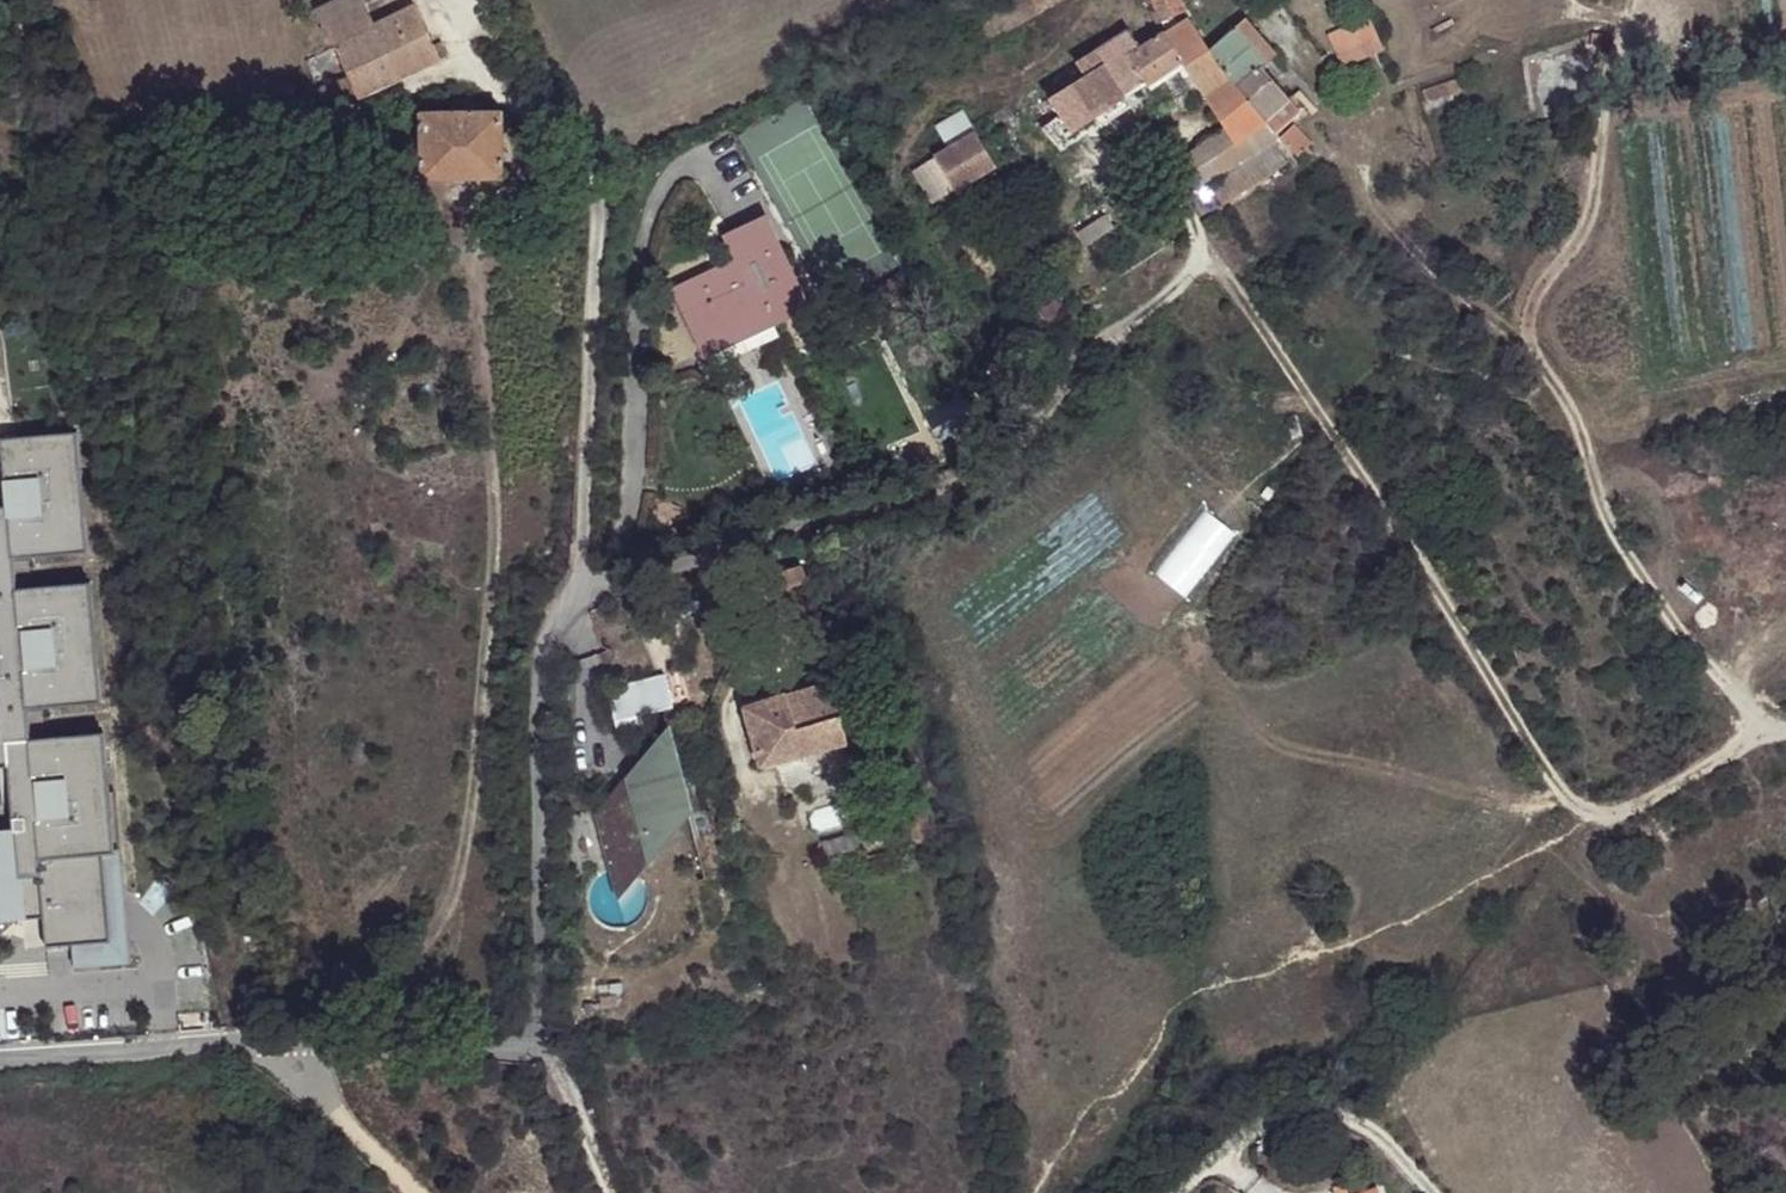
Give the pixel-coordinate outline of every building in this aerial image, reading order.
[(320,13),(336,49),(378,30),(364,0),(347,0),(320,13)] [(1184,13),(1178,0),(1147,0),(1158,25),(1184,13)] [(319,93),(329,115),(439,63),(433,49),(416,12),(378,30),(336,49),(350,81),(319,93)] [(1266,124),(1212,62),(1204,52),(1201,47),(1184,22),(1162,37),(1160,35),(1137,49),(1126,31),(1095,55),(1078,67),(1086,80),(1057,98),(1067,116),(1045,130),(1055,148),(1080,133),(1078,129),(1092,120),(1180,67),(1190,80),(1225,133),(1236,149),(1266,124)] [(1338,70),(1376,53),(1364,23),(1325,40),(1338,70)] [(1244,24),(1234,31),(1264,63),(1273,55),(1244,24)] [(1264,63),(1234,31),(1204,52),(1212,62),(1266,124),(1291,102),(1263,72),(1268,67),(1264,63)] [(1590,48),(1598,49),(1601,39),(1593,36),(1591,44),(1590,48)] [(433,49),(439,63),(448,59),(443,45),(433,49)] [(1423,106),(1457,94),(1454,83),(1420,94),(1423,106)] [(981,97),(975,86),(960,93),(966,105),(981,97)] [(453,100),(453,115),(474,115),(473,100),(453,100)] [(1266,124),(1275,134),(1287,122),(1299,112),(1291,102),(1266,124)] [(474,115),(453,115),(423,116),(423,182),(503,180),(502,114),(474,115)] [(948,145),(951,150),(934,160),(935,161),(915,172),(932,204),(996,167),(975,131),(966,114),(938,129),(948,145)] [(1243,159),(1278,137),(1275,134),(1266,124),(1236,149),(1243,159)] [(1300,159),(1307,152),(1313,145),(1297,127),(1282,141),(1300,159)] [(1245,162),(1243,159),(1236,149),(1225,133),(1187,160),(1205,188),(1210,185),(1245,162)] [(1276,143),(1245,162),(1210,185),(1219,200),(1223,205),(1289,163),(1276,143)] [(1210,185),(1205,188),(1194,195),(1205,210),(1219,200),(1210,185)] [(1114,232),(1107,219),(1080,235),(1088,247),(1114,232)] [(674,292),(698,348),(767,317),(771,326),(775,325),(800,313),(764,225),(726,240),(737,265),(674,292)] [(767,317),(698,348),(706,367),(779,334),(775,325),(771,326),(767,317)] [(966,414),(959,398),(922,417),(930,433),(966,414)] [(4,445),(6,480),(7,510),(0,511),(0,765),(13,765),(16,833),(0,834),(0,905),(41,903),(47,1014),(72,1012),(72,1006),(96,1005),(90,882),(102,881),(101,857),(96,735),(20,739),(18,711),(94,708),(88,588),(12,592),(10,564),(86,560),(80,440),(4,445)] [(798,571),(772,580),(776,594),(803,584),(798,571)] [(607,688),(614,722),(671,707),(663,674),(607,688)] [(831,685),(747,712),(765,770),(850,743),(848,737),(855,735),(853,730),(846,732),(831,685)] [(664,744),(667,752),(674,750),(670,737),(664,744)] [(629,774),(635,796),(629,798),(628,796),(626,794),(624,793),(622,792),(620,792),(617,792),(615,793),(613,796),(612,799),(612,802),(613,804),(614,806),(616,808),(618,809),(621,809),(623,809),(625,815),(610,820),(622,858),(653,848),(676,817),(693,811),(687,794),(681,773),(674,750),(667,752),(664,744),(646,769),(629,774)] [(681,773),(687,794),(692,793),(686,772),(681,773)] [(629,774),(615,793),(617,792),(620,792),(622,792),(624,793),(626,794),(628,796),(629,798),(635,796),(629,774)] [(612,799),(613,796),(598,816),(600,823),(610,820),(625,815),(623,809),(621,809),(618,809),(616,808),(614,806),(613,804),(612,802),(612,799)] [(653,848),(622,858),(633,894),(693,811),(676,817),(653,848)] [(108,857),(101,857),(102,881),(90,882),(96,1005),(72,1006),(72,1012),(73,1030),(115,1028),(108,857)]
